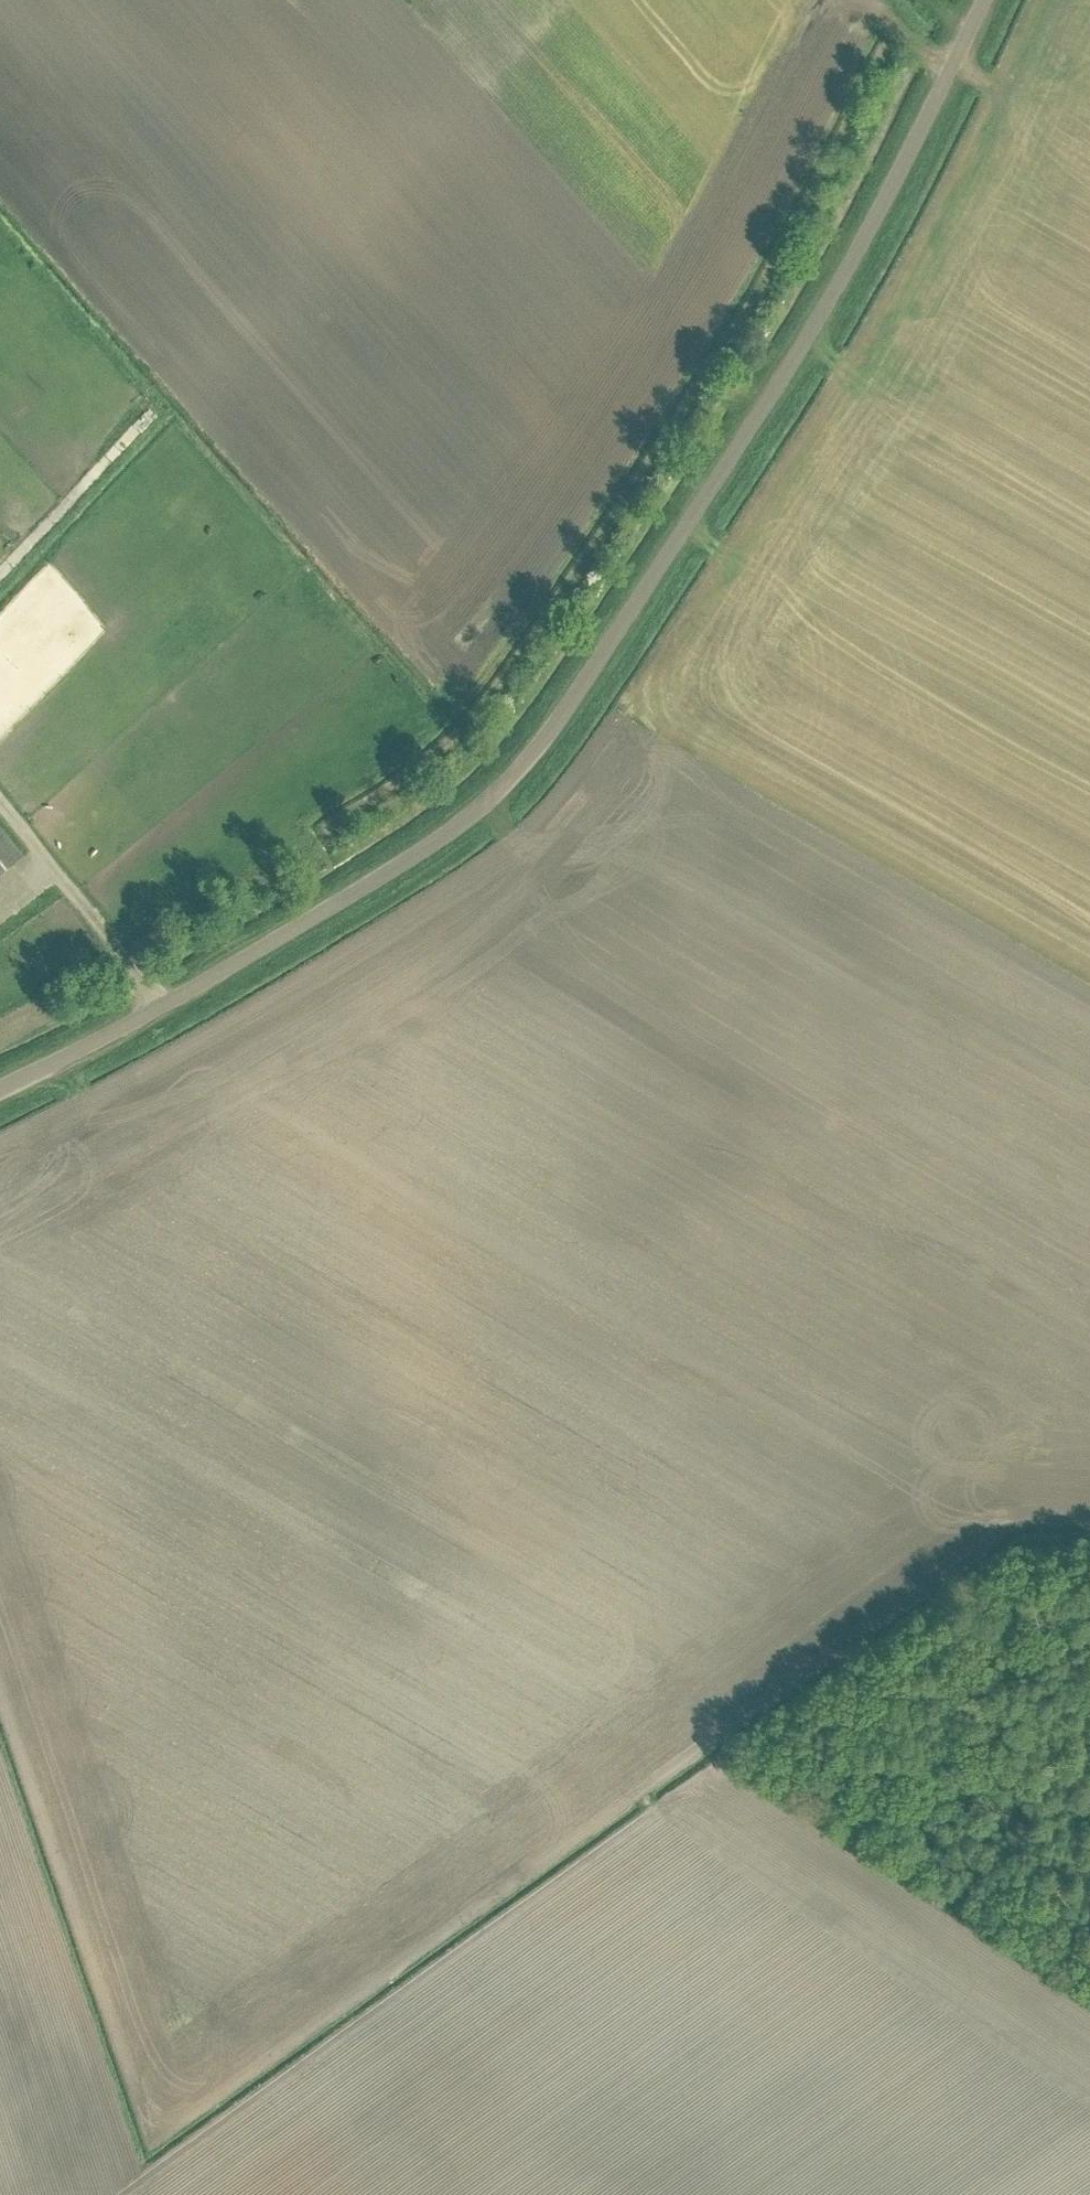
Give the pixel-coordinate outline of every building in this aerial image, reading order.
[(23,860),(0,832),(0,878),(23,860)]
